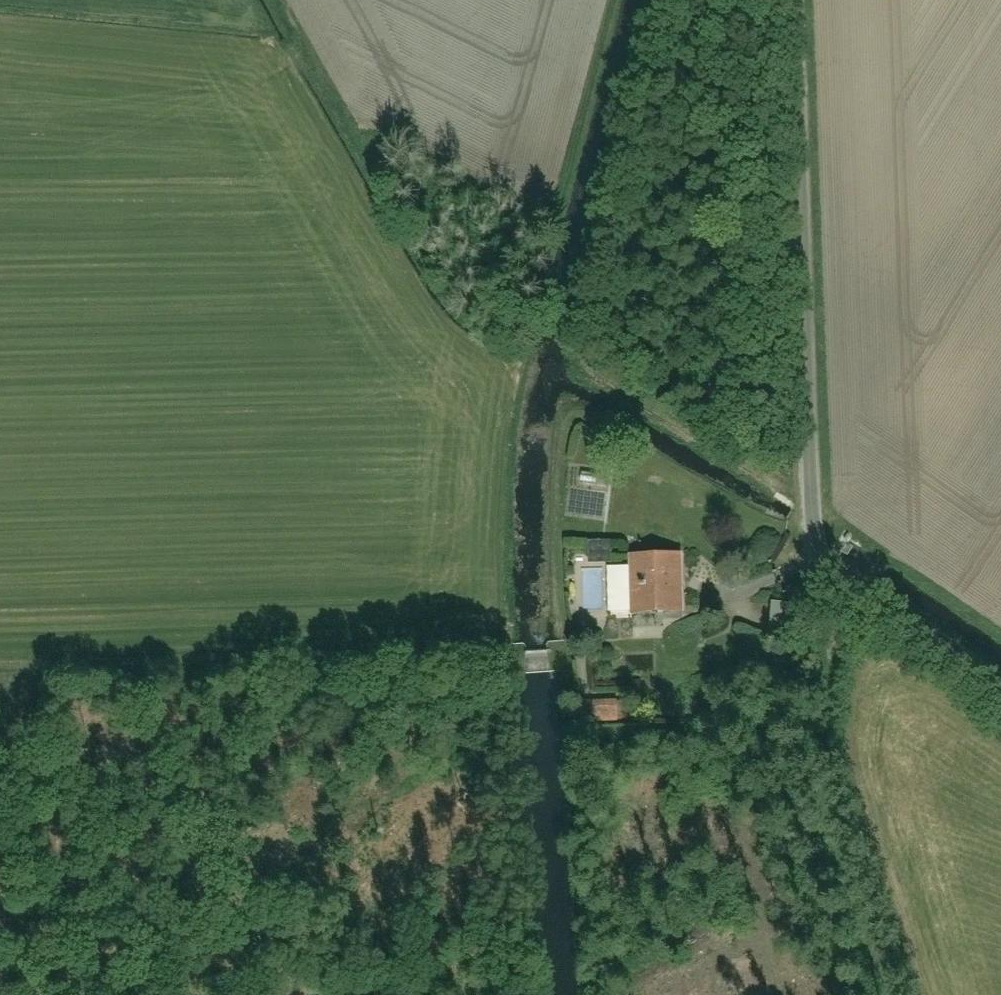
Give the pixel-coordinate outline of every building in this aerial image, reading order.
[(632,611),(682,610),(681,554),(631,555),(632,611)] [(794,603),(768,601),(765,628),(792,631),(794,603)] [(617,702),(581,703),(582,720),(618,718),(617,702)]
